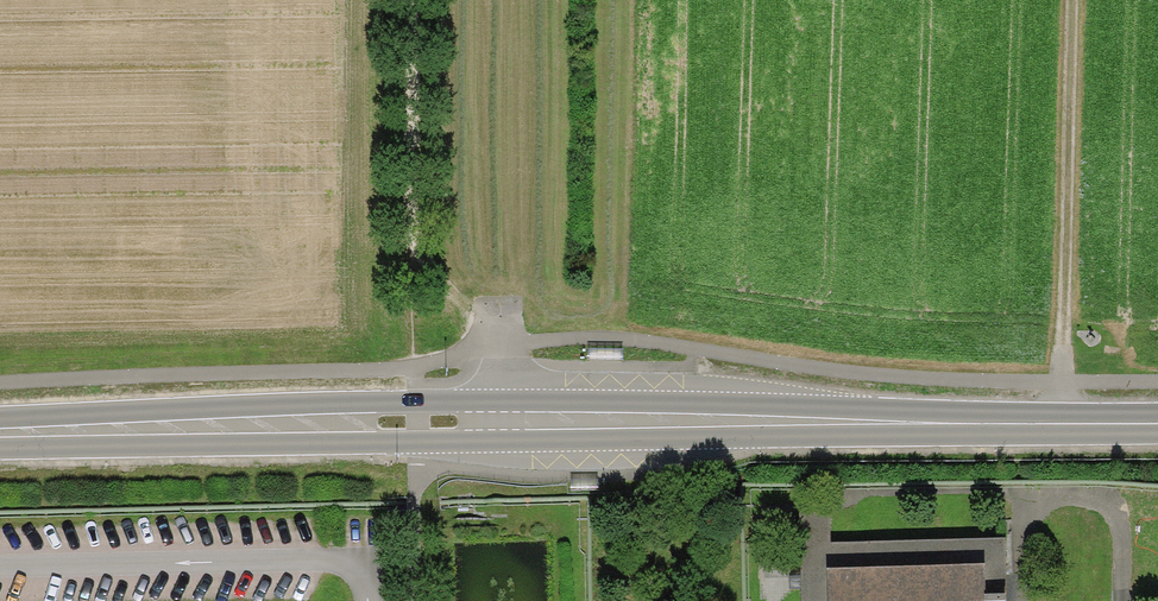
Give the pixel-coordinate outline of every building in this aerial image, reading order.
[(622,359),(622,351),(589,350),(589,359),(622,359)] [(603,490),(603,482),(570,482),(570,490),(603,490)] [(798,600),(1002,600),(999,537),(825,545),(824,513),(794,514),(798,600)]
